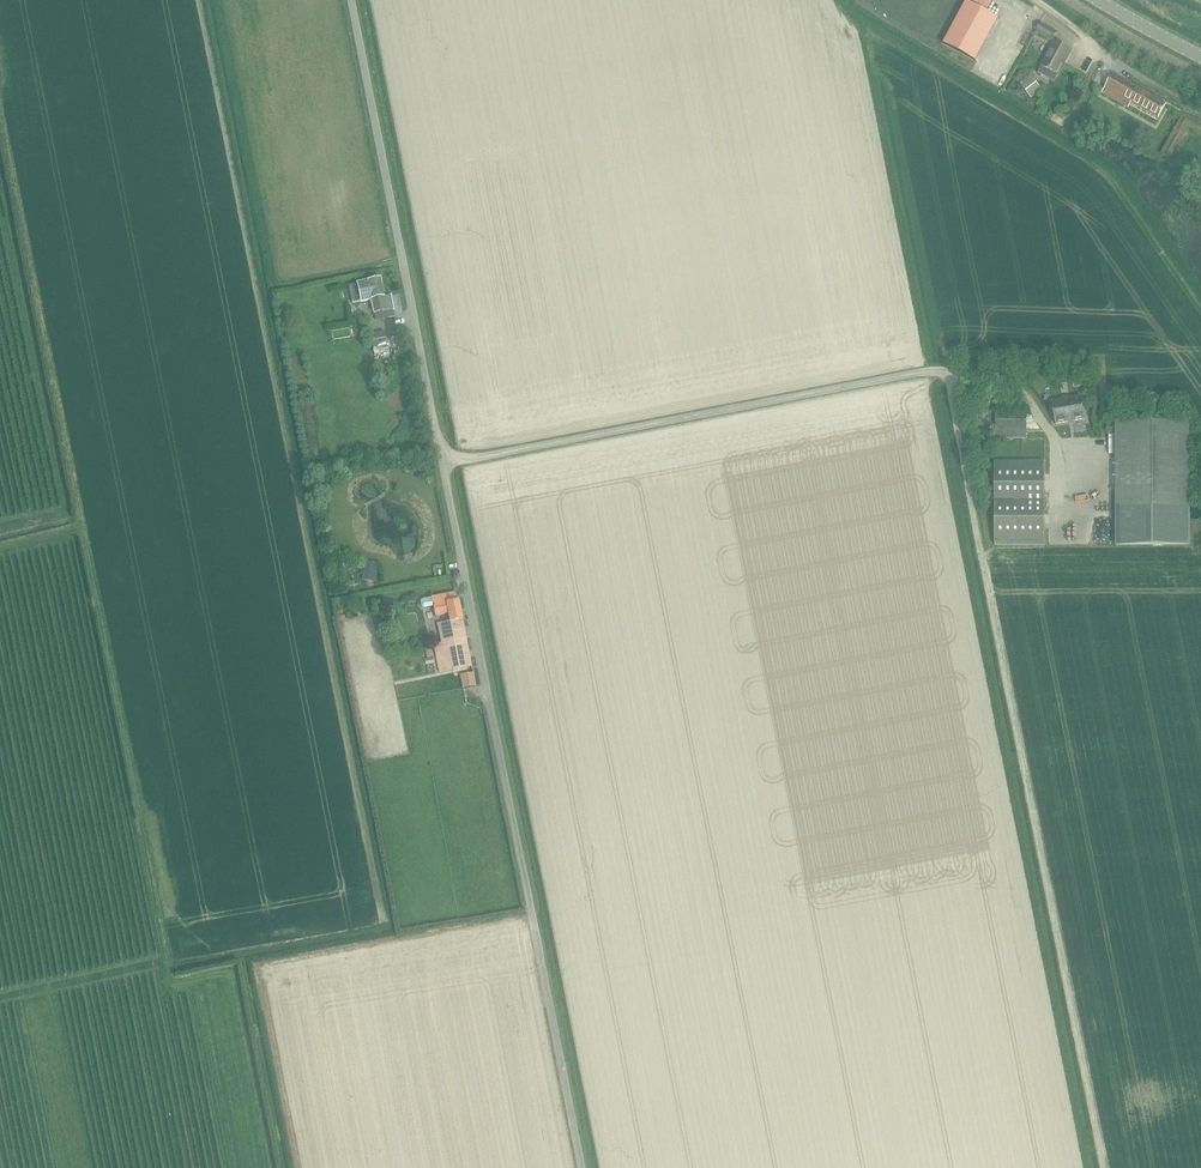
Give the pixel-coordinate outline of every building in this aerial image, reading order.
[(979,5),(979,6),(987,10),(993,0),(970,0),(979,5)] [(998,19),(967,2),(944,44),(975,61),(998,19)] [(1036,32),(1052,41),(1057,32),(1041,24),(1036,32)] [(1054,42),(1049,53),(1038,73),(1055,82),(1071,51),(1054,42)] [(1113,75),(1107,85),(1103,93),(1128,107),(1130,102),(1158,118),(1166,104),(1113,75)] [(383,297),(380,279),(357,284),(361,303),(371,300),(374,314),(393,310),(390,296),(383,297)] [(287,318),(312,309),(308,299),(283,307),(287,318)] [(1085,420),(1083,409),(1081,397),(1052,401),(1056,424),(1085,420)] [(1025,438),(1026,414),(997,414),(997,438),(1025,438)] [(1116,424),(1116,436),(1117,547),(1189,547),(1188,424),(1116,424)] [(1045,546),(1045,494),(1045,462),(995,462),(995,547),(1045,546)] [(1197,521),(1198,521),(1199,520),(1200,520),(1200,519),(1200,513),(1200,512),(1199,511),(1198,511),(1197,511),(1197,510),(1196,511),(1195,511),(1194,511),(1193,512),(1192,513),(1192,514),(1191,515),(1191,516),(1191,517),(1192,518),(1193,519),(1193,520),(1194,520),(1195,521),(1196,521),(1197,521)] [(365,561),(362,580),(374,582),(378,563),(365,561)] [(466,667),(472,667),(458,600),(457,601),(455,593),(431,598),(423,600),(422,600),(421,602),(421,603),(421,604),(421,606),(422,608),(423,608),(425,609),(433,607),(435,617),(448,615),(449,622),(437,624),(441,643),(433,645),(439,673),(452,670),(453,674),(459,673),(467,671),(466,667)] [(427,658),(433,657),(431,646),(425,647),(427,658)] [(473,673),(460,675),(462,689),(475,687),(473,673)]
